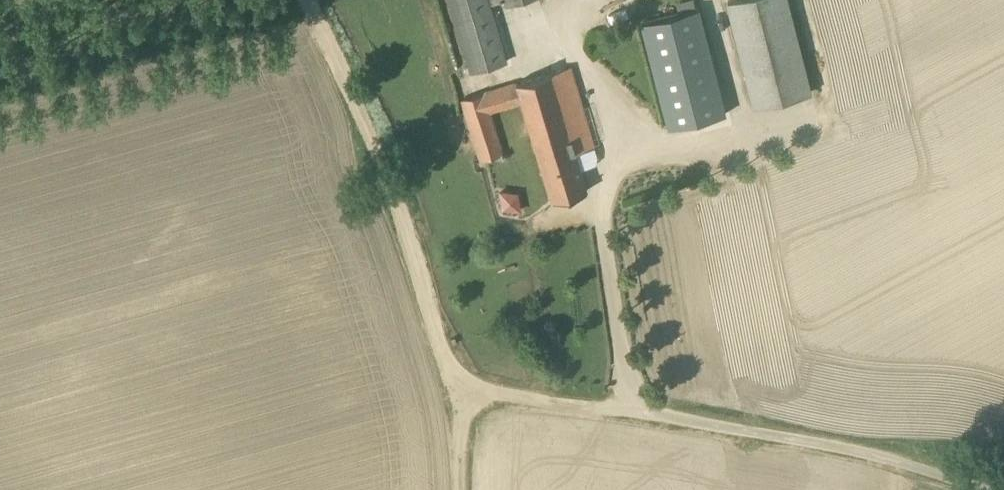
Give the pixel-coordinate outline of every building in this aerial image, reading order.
[(471,73),(508,61),(490,3),(501,0),(449,0),(471,73)] [(811,93),(787,0),(732,0),(728,1),(755,107),(811,93)] [(730,114),(703,8),(656,19),(647,22),(674,128),(730,114)] [(594,147),(571,66),(463,98),(482,160),(503,154),(490,112),(523,101),(553,201),(587,191),(576,153),(594,147)]
